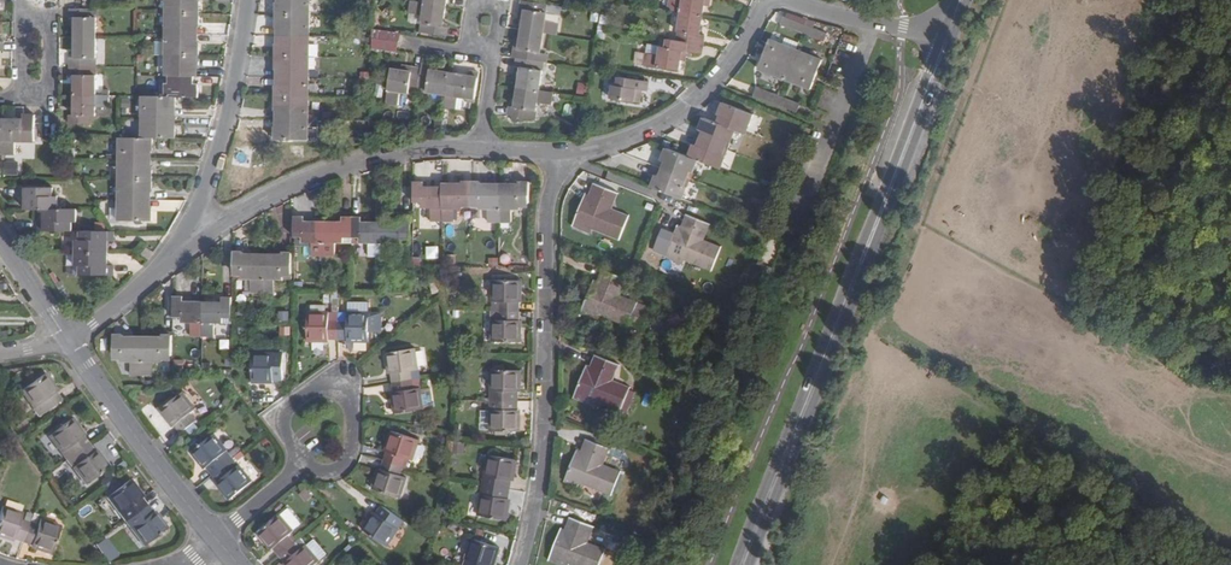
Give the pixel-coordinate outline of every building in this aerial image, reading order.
[(167,1),(166,13),(199,13),(199,1),(195,1),(195,0),(174,0),(174,1),(167,1)] [(277,1),(277,15),(311,16),(310,1),(303,2),(303,0),(281,0),(281,1),(277,1)] [(546,21),(548,4),(523,0),(521,10),(526,11),(525,21),(523,29),(544,33),(557,34),(559,23),(546,21)] [(669,10),(682,12),(703,15),(706,0),(671,0),(669,10)] [(448,26),(444,26),(447,7),(426,3),(412,1),(410,14),(424,16),(421,32),(447,36),(448,26)] [(560,15),(561,6),(548,4),(547,13),(560,15)] [(70,17),(75,17),(75,38),(96,38),(96,17),(90,18),(91,9),(70,9),(70,17)] [(705,36),(700,35),(703,15),(682,12),(678,41),(703,44),(705,36)] [(199,26),(199,13),(166,13),(166,26),(174,26),(174,35),(194,35),(195,27),(199,26)] [(424,16),(410,14),(409,22),(422,24),(424,16)] [(277,28),(281,28),(281,36),(302,37),(302,29),(310,29),(311,16),(277,15),(277,28)] [(785,17),(781,25),(803,33),(806,25),(785,17)] [(825,43),(828,34),(806,25),(803,33),(825,43)] [(539,62),(544,33),(523,29),(522,39),(520,49),(515,49),(514,58),(518,59),(539,62)] [(373,30),(372,37),(372,39),(399,44),(401,34),(373,30)] [(174,42),(166,42),(166,55),(199,55),(199,42),(194,41),(194,35),(174,35),(174,42)] [(302,43),(302,37),(281,36),(281,43),(277,43),(276,57),(310,57),(310,43),(302,43)] [(74,58),(70,57),(70,67),(90,67),(91,58),(96,58),(96,38),(75,38),(74,58)] [(398,51),(399,44),(372,39),(372,48),(398,52),(398,51)] [(682,51),(702,54),(703,44),(678,41),(668,39),(667,47),(661,46),(660,55),(646,53),(645,66),(679,71),(682,51)] [(791,65),(797,50),(771,40),(764,55),(791,65)] [(824,60),(797,50),(791,65),(818,75),(824,60)] [(544,63),(547,63),(549,55),(541,54),(539,62),(544,63)] [(199,69),(199,55),(166,55),(166,69),(173,69),(173,76),(194,77),(194,69),(199,69)] [(764,55),(759,69),(786,80),(791,65),(764,55)] [(309,70),(310,57),(276,57),(276,70),(281,70),(280,78),(302,78),(302,70),(309,70)] [(539,91),(544,63),(539,62),(518,59),(517,68),(522,69),(519,88),(539,91)] [(786,80),(812,90),(818,75),(791,65),(786,80)] [(422,74),(419,91),(447,95),(451,75),(431,72),(432,67),(423,66),(422,69),(422,74)] [(69,75),(74,74),(74,95),(96,95),(96,74),(90,74),(90,67),(70,67),(69,75)] [(401,93),(418,95),(419,91),(422,74),(392,69),(387,103),(399,105),(401,93)] [(471,73),(470,78),(451,75),(447,95),(445,109),(458,111),(460,97),(468,98),(469,92),(476,93),(480,74),(471,73)] [(198,84),(194,84),(194,77),(173,76),(172,84),(166,84),(165,96),(176,96),(198,97),(198,84)] [(617,86),(613,85),(611,99),(636,103),(639,90),(649,92),(650,82),(619,77),(617,86)] [(302,85),(302,78),(280,78),(281,85),(276,84),(276,99),(309,100),(310,85),(302,85)] [(578,92),(588,93),(589,83),(579,82),(578,92)] [(385,87),(376,86),(374,99),(384,99),(385,87)] [(553,93),(539,91),(519,88),(516,108),(511,107),(509,117),(535,120),(538,103),(551,105),(553,93)] [(776,104),(779,96),(757,88),(754,96),(776,104)] [(108,107),(109,96),(96,95),(74,95),(74,115),(69,115),(69,124),(89,124),(90,116),(96,116),(96,108),(108,107)] [(142,110),(150,110),(150,117),(171,117),(171,110),(176,110),(176,96),(165,96),(142,95),(142,110)] [(798,113),(801,105),(779,96),(776,104),(798,113)] [(309,111),(309,100),(276,99),(276,110),(280,111),(280,119),(309,119),(309,111)] [(719,115),(722,117),(719,123),(735,130),(740,132),(743,125),(749,127),(754,115),(723,103),(719,115)] [(383,105),(376,105),(375,114),(382,115),(383,105)] [(318,111),(309,111),(309,119),(318,119),(318,111)] [(24,115),(24,120),(4,120),(4,154),(14,154),(14,141),(24,141),(24,135),(32,135),(33,115),(24,115)] [(171,125),(171,117),(150,117),(150,125),(142,125),(142,138),(153,138),(175,138),(176,125),(171,125)] [(700,131),(705,133),(702,139),(722,146),(725,140),(731,142),(735,130),(719,123),(705,118),(700,131)] [(309,119),(280,119),(280,126),(276,125),(275,139),(309,140),(309,127),(309,119)] [(120,151),(128,152),(127,159),(148,159),(148,152),(152,152),(153,138),(142,138),(120,137),(120,151)] [(725,156),(719,153),(722,146),(702,139),(700,146),(695,144),(691,157),(697,160),(720,169),(725,156)] [(32,158),(32,147),(17,148),(17,156),(7,157),(8,175),(20,175),(19,159),(32,158)] [(663,161),(667,163),(664,170),(684,178),(687,170),(693,172),(697,160),(691,157),(668,149),(663,161)] [(127,168),(120,168),(120,180),(152,180),(152,168),(148,168),(148,159),(127,159),(127,168)] [(657,175),(653,188),(683,200),(688,187),(681,184),(684,178),(664,170),(661,177),(657,175)] [(684,178),(693,182),(696,174),(687,170),(684,178)] [(681,184),(688,187),(690,180),(684,178),(681,184)] [(120,192),(128,192),(127,200),(148,201),(148,192),(152,192),(152,180),(120,180),(120,192)] [(431,222),(444,222),(445,188),(425,188),(425,183),(414,183),(413,203),(423,203),(423,208),(431,208),(431,222)] [(464,209),(465,203),(472,204),(473,183),(463,183),(463,188),(445,188),(444,222),(455,222),(455,209),(464,209)] [(483,188),(483,183),(473,183),(472,204),(480,204),(480,209),(490,209),(489,222),(501,222),(502,188),(483,188)] [(520,183),(520,188),(502,188),(501,222),(513,222),(514,209),(522,209),(522,204),(531,203),(531,183),(530,183),(520,183)] [(591,204),(598,185),(595,184),(587,202),(591,204)] [(587,202),(584,201),(576,220),(621,238),(628,220),(609,212),(617,193),(598,185),(591,204),(587,202)] [(25,198),(25,210),(44,209),(58,209),(58,196),(53,196),(53,187),(19,187),(19,197),(25,198)] [(775,199),(778,194),(768,190),(766,195),(775,199)] [(613,209),(619,194),(617,193),(609,212),(628,220),(630,216),(613,209)] [(152,209),(147,209),(148,201),(127,200),(127,208),(120,208),(120,221),(152,221),(152,209)] [(77,222),(78,210),(58,209),(44,209),(44,221),(38,221),(37,231),(73,231),(73,222),(77,222)] [(393,224),(401,224),(401,218),(411,218),(411,215),(393,214),(393,224)] [(683,235),(691,216),(687,215),(680,234),(683,235)] [(680,234),(676,232),(669,251),(714,269),(721,251),(701,242),(709,224),(691,216),(683,235),(680,234)] [(313,257),(324,257),(325,223),(306,222),(306,217),(296,217),(296,262),(302,262),(302,254),(304,254),(304,244),(312,244),(313,257)] [(336,244),(354,244),(354,218),(344,218),(343,223),(325,223),(324,257),(336,257),(336,244)] [(370,257),(381,258),(382,223),(363,223),(363,218),(354,218),(354,244),(370,244),(370,257)] [(393,224),(382,223),(381,258),(394,258),(394,244),(403,245),(403,239),(411,239),(411,218),(401,218),(401,224),(393,224)] [(620,241),(621,238),(576,220),(574,227),(591,235),(593,230),(620,241)] [(80,240),(76,240),(76,253),(109,254),(108,241),(115,241),(115,232),(115,231),(106,231),(106,222),(96,222),(96,231),(80,231),(80,240)] [(705,240),(711,225),(709,224),(701,242),(721,251),(722,247),(705,240)] [(503,251),(502,262),(512,263),(512,251),(503,251)] [(712,272),(714,269),(669,251),(666,258),(684,266),(686,261),(712,272)] [(114,266),(108,265),(109,254),(76,253),(75,266),(81,266),(80,275),(114,275),(114,266)] [(244,258),(244,253),(234,253),(234,273),(243,273),(243,279),(251,279),(251,293),(263,293),(263,258),(244,258)] [(283,259),(263,258),(263,293),(275,293),(275,280),(284,280),(285,274),(293,274),(293,254),(283,254),(283,259)] [(599,291),(607,272),(604,271),(596,290),(599,291)] [(596,290),(593,288),(586,308),(645,330),(653,312),(618,298),(625,280),(607,272),(599,291),(596,290)] [(622,296),(628,280),(625,280),(618,298),(653,312),(654,309),(622,296)] [(494,303),(501,303),(501,312),(520,313),(521,293),(523,293),(523,281),(494,281),(494,303)] [(439,283),(431,285),(433,294),(441,292),(439,283)] [(191,337),(203,337),(204,303),(185,302),(185,298),(174,297),(174,319),(183,319),(183,324),(184,324),(184,328),(182,328),(182,335),(191,335),(191,337)] [(223,298),(223,303),(204,303),(203,337),(224,337),(225,327),(233,327),(233,322),(234,308),(234,298),(223,298)] [(349,313),(370,314),(370,304),(349,304),(349,313)] [(242,322),(242,309),(234,308),(233,322),(242,322)] [(644,333),(645,330),(586,308),(583,315),(601,322),(603,317),(644,333)] [(523,331),(520,331),(520,313),(501,312),(493,312),(493,343),(523,343),(523,331)] [(289,313),(276,313),(276,322),(289,321),(289,313)] [(340,339),(340,313),(324,313),(309,313),(308,342),(320,342),(320,339),(340,339)] [(357,342),(370,343),(370,332),(370,314),(349,313),(340,313),(340,339),(357,340),(357,342)] [(383,332),(383,314),(370,314),(370,332),(383,332)] [(125,336),(115,336),(114,356),(123,356),(123,362),(132,362),(131,375),(144,376),(145,341),(125,340),(125,336)] [(163,337),(163,341),(145,341),(144,376),(156,376),(156,362),(165,362),(166,357),(173,357),(174,337),(163,337)] [(389,364),(391,364),(394,382),(419,379),(415,349),(387,353),(389,364)] [(275,354),(253,353),(252,384),(266,384),(266,380),(284,381),(285,362),(275,362),(275,354)] [(592,376),(600,357),(596,356),(589,375),(592,376)] [(589,375),(586,373),(578,392),(623,410),(630,391),(611,384),(618,365),(600,357),(592,376),(589,375)] [(185,360),(178,360),(177,370),(185,370),(185,360)] [(614,381),(620,366),(618,365),(611,384),(630,391),(631,388),(614,381)] [(492,402),(519,402),(519,384),(522,384),(523,371),(493,370),(492,402)] [(45,374),(21,391),(39,417),(61,401),(50,386),(52,384),(45,374)] [(397,402),(394,402),(396,414),(424,410),(421,387),(420,387),(419,379),(394,382),(397,402)] [(621,413),(623,410),(578,392),(575,399),(593,407),(594,402),(621,413)] [(197,410),(183,393),(161,411),(168,420),(170,419),(183,434),(198,422),(192,414),(197,410)] [(521,421),(518,421),(519,402),(492,402),(492,432),(520,433),(521,421)] [(80,429),(72,418),(50,435),(63,453),(67,450),(73,458),(89,445),(78,430),(80,429)] [(389,443),(391,444),(385,463),(403,469),(406,459),(414,462),(421,441),(392,432),(389,443)] [(98,441),(109,463),(121,457),(110,435),(98,441)] [(234,458),(216,435),(193,453),(202,464),(204,462),(214,474),(234,458)] [(583,460),(590,441),(587,439),(579,458),(583,460)] [(579,458),(576,457),(569,476),(613,494),(621,475),(601,467),(609,449),(590,441),(583,460),(579,458)] [(102,458),(100,459),(89,445),(73,458),(69,461),(87,484),(109,468),(102,458)] [(605,465),(611,449),(609,449),(601,467),(621,475),(622,472),(605,465)] [(490,482),(488,482),(487,487),(511,491),(514,472),(517,472),(519,461),(490,455),(486,478),(490,479),(490,482)] [(231,501),(254,483),(234,458),(214,474),(226,490),(224,492),(231,501)] [(408,479),(401,476),(403,469),(385,463),(380,479),(377,479),(374,490),(383,493),(378,502),(384,506),(389,510),(395,497),(402,499),(408,479)] [(612,497),(613,494),(569,476),(566,483),(584,490),(585,485),(612,497)] [(109,496),(107,497),(120,514),(125,510),(131,518),(147,505),(136,490),(138,489),(131,480),(118,489),(115,486),(106,492),(109,496)] [(511,509),(508,508),(511,491),(487,487),(486,495),(483,495),(479,516),(509,521),(511,509)] [(309,489),(301,493),(306,502),(314,498),(309,489)] [(161,519),(159,520),(147,505),(131,518),(126,521),(145,546),(168,528),(161,519)] [(393,525),(399,517),(389,510),(384,506),(374,520),(372,519),(364,530),(388,547),(400,530),(393,525)] [(6,537),(23,542),(29,524),(20,521),(23,514),(3,507),(0,514),(0,537),(5,539),(6,537)] [(295,532),(281,516),(259,534),(267,544),(269,542),(281,556),(298,541),(293,534),(295,532)] [(567,539),(575,520),(572,518),(564,537),(567,539)] [(40,519),(37,526),(29,524),(23,542),(39,548),(38,550),(51,555),(60,526),(40,519)] [(561,536),(553,555),(579,564),(614,564),(617,559),(586,546),(593,527),(575,519),(575,520),(567,539),(564,537),(561,536)] [(589,544),(595,528),(593,527),(586,546),(617,559),(618,555),(589,544)] [(107,537),(97,545),(109,563),(120,556),(107,537)] [(627,540),(619,537),(616,545),(624,548),(627,540)] [(301,539),(298,541),(281,556),(289,564),(317,564),(321,562),(308,547),(301,539)] [(502,549),(474,539),(467,560),(474,563),(473,564),(493,564),(495,559),(498,560),(502,549)] [(647,543),(637,539),(630,555),(640,559),(647,543)] [(308,547),(321,562),(328,556),(315,542),(308,547)] [(553,555),(550,562),(558,564),(570,564),(572,564),(579,564),(553,555)]
